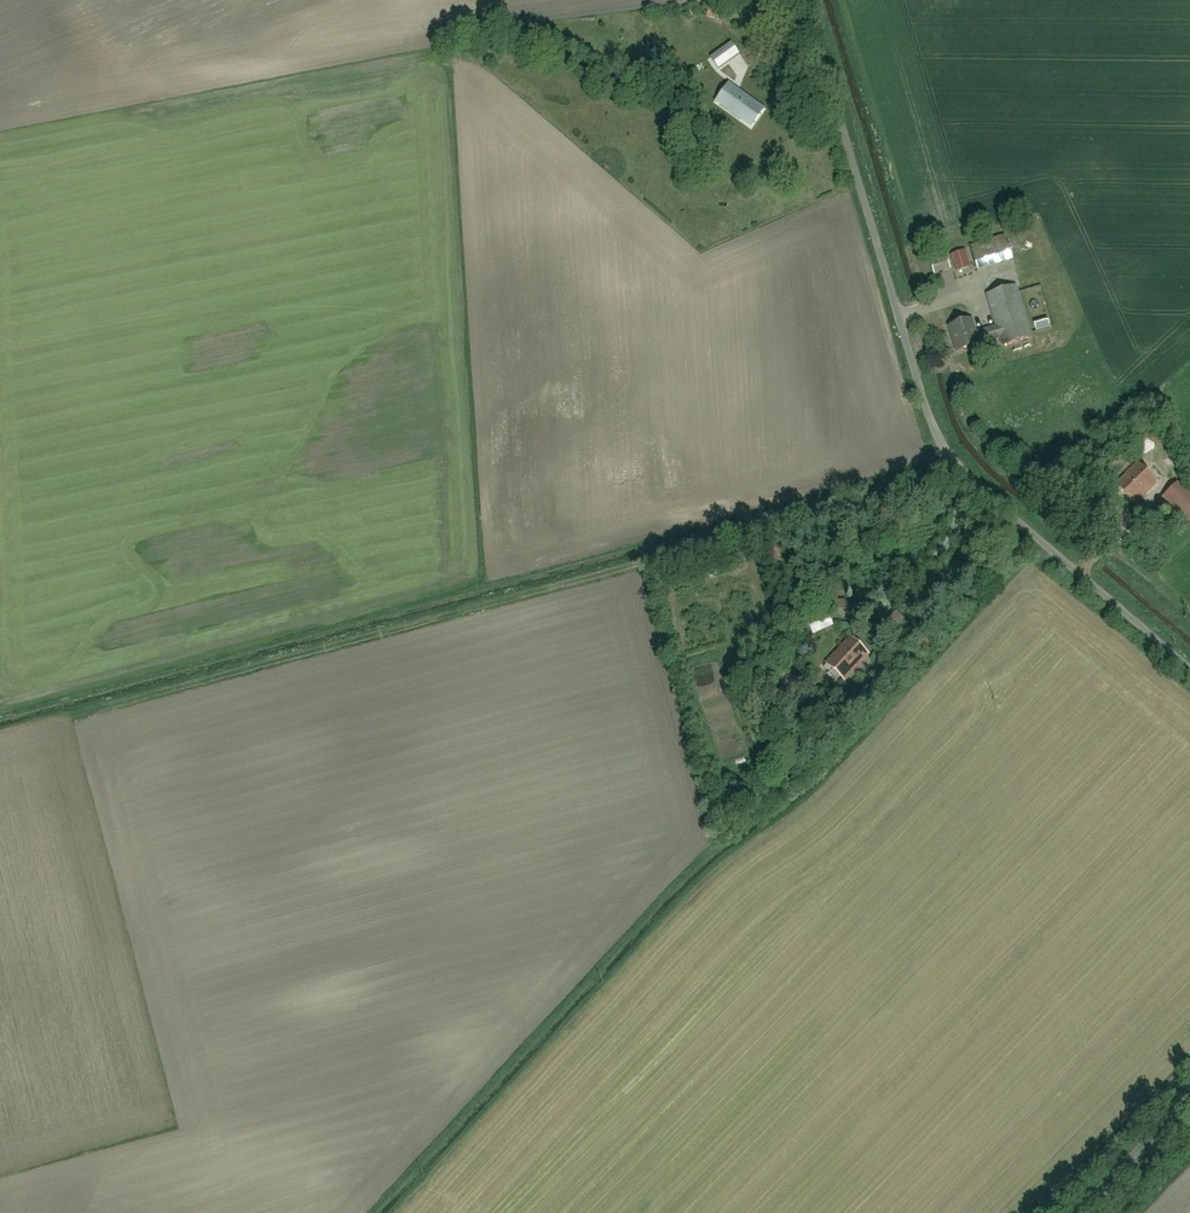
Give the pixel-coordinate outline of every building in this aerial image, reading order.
[(741,31),(701,35),(703,57),(743,53),(741,31)] [(734,72),(717,83),(739,118),(756,107),(734,72)] [(1013,231),(967,244),(974,265),(1007,255),(1006,250),(1018,246),(1013,231)] [(954,254),(937,259),(941,271),(957,266),(954,254)] [(1011,284),(983,292),(992,324),(972,329),(969,318),(950,323),(958,352),(978,346),(978,343),(997,338),(999,347),(1026,339),(1011,284)] [(1134,462),(1112,482),(1132,504),(1154,484),(1134,462)] [(1172,484),(1154,502),(1184,531),(1189,526),(1189,502),(1172,484)] [(808,606),(814,633),(840,627),(835,608),(847,609),(849,601),(829,601),(808,606)] [(866,657),(847,637),(824,660),(843,680),(866,657)]
